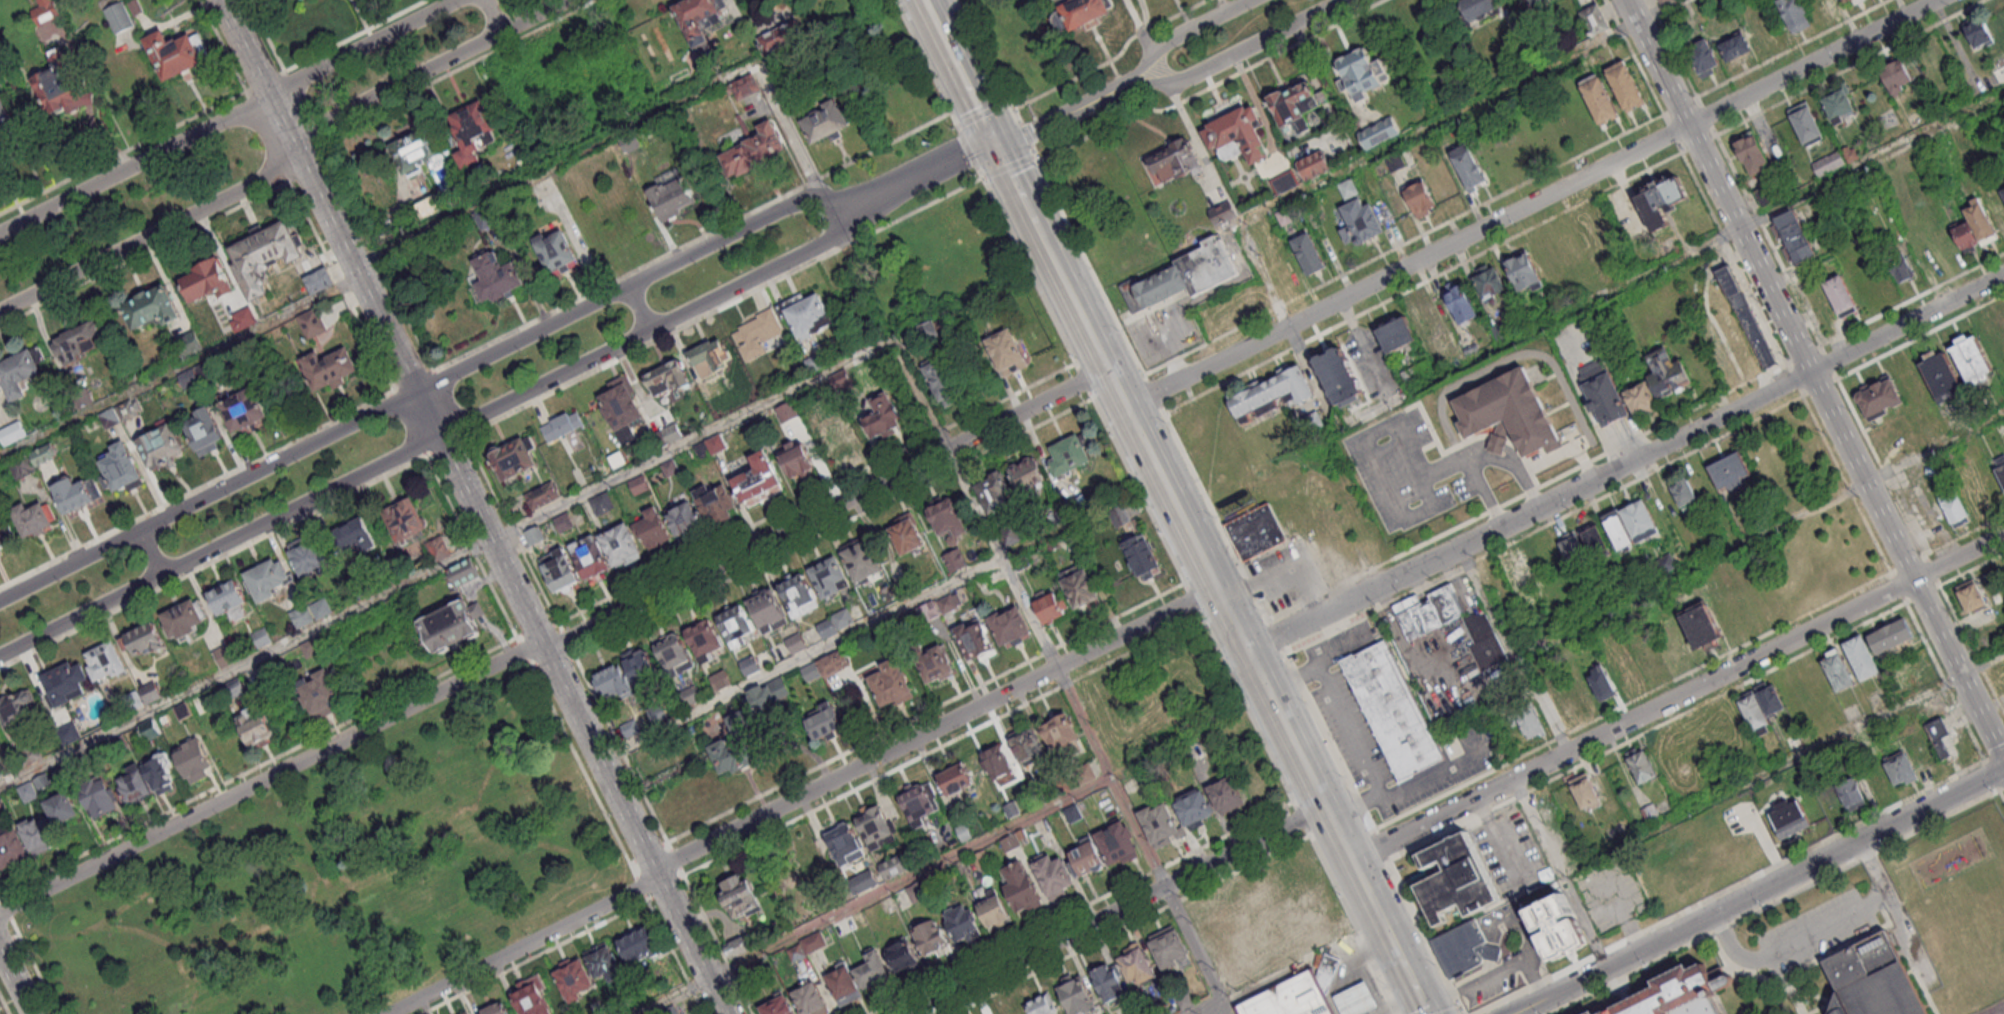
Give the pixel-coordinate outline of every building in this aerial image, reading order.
[(115,34),(135,25),(122,0),(103,10),(115,34)] [(693,47),(708,39),(703,29),(713,24),(710,17),(722,11),(721,8),(727,5),(725,0),(682,0),(672,5),(693,47)] [(1053,12),(1050,18),(1056,28),(1063,31),(1068,28),(1070,31),(1083,24),(1086,29),(1099,23),(1096,17),(1108,12),(1106,9),(1113,5),(1110,0),(1068,0),(1058,5),(1058,9),(1053,12)] [(1467,23),(1456,0),(1494,0),(1498,7),(1467,23)] [(1793,34),(1813,25),(1801,0),(1776,0),(1793,34)] [(1816,18),(1819,17),(1822,22),(1831,17),(1829,11),(1839,6),(1836,0),(1807,0),(1816,18)] [(1579,12),(1598,2),(1611,26),(1591,36),(1579,12)] [(1961,21),(1974,48),(1994,38),(1981,12),(1961,21)] [(756,37),(765,55),(804,37),(795,18),(756,37)] [(141,38),(163,82),(211,59),(198,32),(191,35),(190,32),(179,37),(180,40),(169,45),(161,28),(141,38)] [(1717,44),(1729,68),(1752,56),(1740,32),(1717,44)] [(1685,48),(1700,78),(1714,72),(1711,67),(1719,64),(1707,38),(1685,48)] [(1337,59),(1362,46),(1371,63),(1380,59),(1389,77),(1382,81),(1383,85),(1379,87),(1379,89),(1376,90),(1374,89),(1372,90),(1371,88),(1366,91),(1369,96),(1367,97),(1368,99),(1365,101),(1363,101),(1363,100),(1357,103),(1350,88),(1341,92),(1336,82),(1345,77),(1337,59)] [(29,81),(47,123),(97,101),(72,47),(56,54),(61,67),(29,81)] [(1577,59),(1591,52),(1597,65),(1584,72),(1577,59)] [(1878,66),(1891,95),(1904,89),(1902,85),(1913,80),(1902,56),(1878,66)] [(1605,68),(1625,58),(1647,103),(1638,107),(1637,104),(1632,106),(1634,109),(1627,113),(1605,68)] [(1992,71),(2003,65),(2003,83),(1999,85),(1992,71)] [(1268,98),(1285,131),(1295,126),(1299,133),(1311,127),(1304,113),(1330,100),(1324,88),(1315,93),(1305,72),(1285,82),(1288,88),(1268,98)] [(722,90),(726,98),(736,93),(740,101),(762,91),(753,73),(731,84),(732,85),(722,90)] [(1580,83),(1601,74),(1621,117),(1612,121),(1611,118),(1607,120),(1608,123),(1601,126),(1580,83)] [(1820,99),(1831,122),(1833,122),(1835,125),(1845,120),(1844,117),(1856,112),(1848,94),(1851,92),(1845,81),(1830,88),(1832,93),(1820,99)] [(22,130),(0,141),(0,87),(22,130)] [(447,115),(463,147),(453,152),(462,170),(481,160),(476,150),(480,147),(476,138),(482,135),(486,144),(497,139),(493,130),(497,128),(493,120),(490,122),(486,113),(489,111),(482,98),(447,115)] [(1786,109),(1807,98),(1827,136),(1806,147),(1786,109)] [(799,122),(811,145),(829,137),(831,142),(842,137),(840,131),(850,126),(838,103),(836,104),(834,99),(822,105),(825,109),(820,112),(817,111),(811,114),(810,116),(799,122)] [(1201,130),(1208,127),(1206,124),(1244,104),(1246,108),(1253,104),(1260,117),(1253,121),(1270,154),(1250,165),(1243,150),(1225,160),(1220,158),(1218,152),(1219,148),(1218,145),(1211,149),(1201,130)] [(1362,129),(1391,115),(1399,132),(1370,146),(1362,129)] [(721,156),(732,178),(739,174),(741,177),(784,156),(782,152),(788,150),(773,120),(760,126),(763,133),(745,142),(745,144),(721,156)] [(388,144),(403,175),(421,166),(420,164),(431,159),(432,161),(443,156),(428,125),(388,144)] [(626,153),(641,146),(636,132),(620,138),(626,153)] [(1732,142),(1749,178),(1773,167),(1757,134),(1746,139),(1745,137),(1732,142)] [(1191,171),(1165,184),(1160,174),(1156,176),(1146,157),(1169,146),(1168,144),(1186,135),(1204,170),(1193,176),(1191,171)] [(1450,150),(1470,141),(1488,179),(1475,185),(1476,190),(1470,192),(1450,150)] [(1841,149),(1849,145),(1851,148),(1854,146),(1860,157),(1848,162),(1841,149)] [(1295,162),(1321,149),(1330,168),(1305,181),(1295,162)] [(1812,163),(1839,149),(1846,163),(1820,177),(1812,163)] [(1383,159),(1390,173),(1406,165),(1400,152),(1383,159)] [(1268,179),(1292,167),(1299,183),(1276,195),(1268,179)] [(1636,196),(1642,193),(1639,187),(1666,173),(1670,180),(1678,176),(1688,195),(1674,202),(1676,206),(1666,211),(1672,221),(1654,231),(1636,196)] [(1337,183),(1351,177),(1358,190),(1343,197),(1337,183)] [(648,192),(663,223),(683,214),(681,210),(697,202),(688,185),(686,186),(682,178),(666,186),(666,185),(661,187),(661,186),(648,192)] [(1403,190),(1424,179),(1436,204),(1428,208),(1431,213),(1418,219),(1403,190)] [(1753,190),(1773,180),(1782,197),(1762,207),(1753,190)] [(1345,244),(1337,228),(1344,224),(1335,204),(1360,192),(1364,201),(1370,198),(1385,230),(1366,239),(1364,243),(1359,244),(1353,241),(1345,244)] [(436,195),(444,211),(425,221),(416,205),(436,195)] [(1963,210),(1981,243),(1998,234),(1977,195),(1969,200),(1972,205),(1963,210)] [(474,213),(483,232),(510,218),(501,199),(474,213)] [(1207,209),(1229,199),(1236,216),(1228,220),(1230,225),(1223,228),(1221,224),(1215,227),(1207,209)] [(1773,218),(1794,207),(1818,254),(1797,265),(1773,218)] [(253,303),(226,247),(290,217),(308,257),(292,264),(289,256),(262,269),(273,294),(253,303)] [(1951,228),(1964,252),(1979,244),(1967,220),(1951,228)] [(535,240),(537,243),(536,244),(551,274),(580,260),(565,231),(547,239),(545,235),(535,240)] [(1291,239),(1309,275),(1326,266),(1308,231),(1291,239)] [(1120,287),(1135,280),(1138,286),(1178,266),(1176,263),(1206,248),(1204,243),(1217,237),(1219,241),(1222,239),(1240,275),(1193,298),(1189,290),(1145,311),(1144,309),(1133,314),(1120,287)] [(1502,259),(1525,247),(1545,285),(1535,290),(1532,285),(1519,292),(1502,259)] [(1900,282),(1913,276),(1900,250),(1888,257),(1900,282)] [(475,262),(495,252),(503,269),(514,264),(525,285),(507,293),(509,297),(496,303),(495,300),(493,301),(493,300),(486,303),(477,285),(484,281),(475,262)] [(179,278),(191,302),(215,290),(219,298),(234,290),(217,255),(193,267),(194,270),(179,278)] [(1483,300),(1472,277),(1477,274),(1474,269),(1485,264),(1487,268),(1494,264),(1507,288),(1483,300)] [(1715,270),(1727,264),(1776,362),(1763,368),(1715,270)] [(305,278),(314,295),(336,284),(327,266),(305,278)] [(1822,283),(1841,319),(1858,310),(1840,274),(1822,283)] [(121,303),(133,330),(162,317),(165,324),(183,316),(166,281),(121,303)] [(1459,324),(1445,293),(1453,290),(1452,286),(1461,282),(1478,314),(1459,324)] [(776,307),(782,319),(788,317),(799,340),(811,334),(812,337),(819,333),(823,330),(834,324),(829,315),(828,315),(818,294),(805,301),(802,295),(776,307)] [(251,306),(259,322),(237,333),(232,323),(236,321),(234,316),(251,306)] [(296,317),(308,340),(312,338),(314,343),(326,336),(324,332),(328,329),(316,307),(296,317)] [(733,334),(740,349),(741,348),(748,364),(769,354),(764,344),(784,334),(772,309),(757,316),(758,319),(739,328),(740,331),(733,334)] [(1376,329),(1389,353),(1417,339),(1405,314),(1376,329)] [(54,338),(56,342),(52,344),(59,357),(62,355),(66,365),(82,358),(80,354),(96,346),(92,338),(102,333),(94,318),(54,338)] [(1490,327),(1499,344),(1515,336),(1505,318),(1490,327)] [(911,333),(919,347),(940,336),(933,322),(911,333)] [(1010,329),(1029,367),(1005,379),(986,341),(1010,329)] [(195,331),(205,350),(185,360),(175,341),(195,331)] [(1949,348),(1956,344),(1953,339),(1966,332),(1968,337),(1975,334),(1993,369),(1987,372),(1989,376),(1976,383),(1974,379),(1967,383),(1949,348)] [(721,340),(727,352),(729,351),(733,359),(726,362),(727,365),(721,367),(723,371),(704,380),(697,367),(695,369),(687,354),(712,341),(714,344),(721,340)] [(3,385),(11,402),(26,395),(21,383),(42,372),(38,363),(46,359),(39,344),(31,349),(30,346),(0,361),(0,387),(3,385)] [(1659,398),(1648,375),(1655,372),(1647,355),(1667,346),(1674,361),(1681,357),(1693,382),(1659,398)] [(300,358),(317,392),(360,370),(348,347),(324,359),(319,349),(300,358)] [(1337,405),(1335,400),(1332,399),(1331,395),(1331,393),(1324,378),(1322,377),(1320,373),(1321,370),(1318,365),(1317,365),(1315,362),(1317,361),(1318,359),(1323,356),(1326,356),(1332,354),(1333,351),(1338,349),(1340,350),(1342,349),(1344,352),(1343,353),(1345,357),(1348,359),(1350,362),(1349,365),(1356,379),(1360,381),(1361,384),(1360,387),(1363,393),(1358,395),(1360,399),(1345,406),(1344,402),(1337,405)] [(1938,404),(1918,363),(1925,360),(1922,355),(1933,350),(1935,355),(1943,351),(1963,392),(1938,404)] [(822,353),(829,366),(810,375),(804,362),(822,353)] [(922,365),(931,360),(933,364),(936,362),(936,361),(937,359),(939,358),(940,357),(942,356),(944,356),(946,356),(947,357),(949,356),(966,389),(958,393),(961,400),(947,408),(944,401),(940,403),(923,369),(924,368),(922,365)] [(645,377),(653,392),(654,391),(658,398),(675,390),(672,383),(675,381),(680,390),(692,385),(686,374),(687,373),(681,360),(670,365),(645,377)] [(1602,427),(1595,412),(1592,414),(1587,404),(1591,402),(1577,377),(1581,375),(1577,368),(1592,360),(1597,368),(1602,365),(1628,413),(1602,427)] [(195,368),(204,384),(217,377),(209,361),(195,368)] [(1299,362),(1316,395),(1298,403),(1295,398),(1282,371),(1299,362)] [(1450,399),(1522,363),(1563,444),(1547,452),(1545,447),(1523,458),(1510,432),(1503,454),(1488,449),(1492,436),(1495,426),(1466,441),(1456,423),(1461,421),(1450,399)] [(194,369),(201,382),(186,389),(179,376),(194,369)] [(829,379),(837,394),(854,385),(846,370),(829,379)] [(1282,371),(1270,377),(1283,404),(1295,398),(1282,371)] [(628,374),(637,392),(633,394),(645,418),(642,419),(644,422),(634,427),(632,424),(631,425),(639,441),(626,447),(613,422),(611,423),(604,409),(605,408),(600,398),(612,391),(608,384),(628,374)] [(1270,377),(1256,384),(1269,411),(1283,404),(1270,377)] [(1868,422),(1859,403),(1857,402),(1854,396),(1856,392),(1861,390),(1863,391),(1871,387),(1870,385),(1881,380),(1882,382),(1891,378),(1902,400),(1887,408),(1889,412),(1868,422)] [(1623,391),(1633,412),(1640,409),(1643,414),(1654,409),(1652,405),(1657,402),(1647,380),(1623,391)] [(1256,384),(1243,390),(1257,417),(1269,411),(1256,384)] [(219,405),(234,435),(239,432),(242,437),(268,424),(265,419),(268,417),(253,387),(219,405)] [(87,388),(94,403),(80,410),(72,395),(87,388)] [(1243,390),(1227,398),(1241,425),(1257,417),(1243,390)] [(887,393),(893,405),(894,404),(901,418),(897,419),(900,426),(895,429),(897,434),(884,439),(882,436),(872,440),(863,420),(865,419),(865,418),(867,415),(870,413),(873,413),(874,415),(877,413),(872,400),(887,393)] [(117,408),(125,424),(140,416),(139,414),(143,411),(138,401),(134,403),(132,400),(117,408)] [(792,401),(800,417),(784,425),(776,409),(792,401)] [(209,407),(225,439),(217,443),(220,449),(201,458),(184,424),(198,417),(196,413),(209,407)] [(100,416),(107,430),(122,423),(115,409),(100,416)] [(543,428),(550,443),(576,430),(576,429),(583,425),(577,413),(570,416),(569,414),(552,422),(553,423),(543,428)] [(7,447),(0,434),(0,432),(21,421),(28,436),(7,447)] [(136,442),(152,473),(167,465),(169,470),(176,467),(174,461),(175,461),(173,458),(185,452),(171,424),(136,442)] [(707,441),(714,456),(728,448),(721,434),(707,441)] [(1078,435),(1091,462),(1057,479),(1049,465),(1057,461),(1051,448),(1078,435)] [(490,456),(503,483),(505,482),(507,487),(519,481),(517,477),(538,466),(524,438),(502,449),(501,449),(499,448),(497,448),(495,449),(494,451),(493,452),(493,454),(490,456)] [(126,441),(144,479),(142,480),(145,485),(130,492),(128,487),(116,493),(113,488),(106,491),(100,478),(107,475),(101,462),(111,458),(109,455),(115,452),(113,447),(126,441)] [(804,442),(816,466),(814,466),(816,470),(809,474),(811,478),(804,482),(802,477),(796,480),(794,476),(792,477),(781,454),(790,450),(788,445),(796,441),(798,445),(804,442)] [(706,442),(712,455),(700,461),(694,448),(706,442)] [(32,454),(39,468),(56,459),(56,458),(59,456),(53,444),(32,454)] [(1707,464),(1719,488),(1728,483),(1732,491),(1746,484),(1744,480),(1754,475),(1740,447),(1707,464)] [(766,451),(783,485),(769,492),(770,494),(759,499),(758,497),(744,504),(743,500),(741,501),(737,493),(739,492),(733,481),(757,469),(752,458),(766,451)] [(29,453),(38,471),(19,481),(10,462),(29,453)] [(2003,490),(2003,453),(1990,460),(2003,490)] [(1036,458),(1047,481),(1032,488),(1037,497),(1026,502),(1022,494),(1020,494),(1009,470),(1012,469),(1013,467),(1016,465),(1019,466),(1026,463),(1027,460),(1031,458),(1033,459),(1036,458)] [(661,466),(668,479),(681,473),(674,459),(661,466)] [(976,487),(990,516),(1011,506),(1006,495),(1013,491),(1004,473),(1002,474),(1001,472),(991,476),(992,479),(976,487)] [(1667,484),(1682,513),(1700,503),(1684,474),(1667,484)] [(629,482),(636,497),(651,490),(644,476),(629,482)] [(52,485),(68,517),(97,503),(86,480),(76,485),(73,478),(70,477),(65,480),(64,483),(60,485),(59,482),(52,485)] [(554,482),(562,498),(533,512),(525,496),(554,482)] [(724,486),(729,495),(730,494),(737,508),(731,512),(734,519),(719,527),(715,519),(708,523),(697,500),(698,500),(695,493),(708,486),(711,493),(724,486)] [(1939,499),(1956,530),(1971,521),(1955,490),(1939,499)] [(590,502),(598,517),(616,508),(608,493),(590,502)] [(381,512),(397,544),(427,529),(411,497),(381,512)] [(1062,504),(1069,519),(1083,512),(1076,497),(1062,504)] [(1621,509),(1637,542),(1659,532),(1643,499),(1621,509)] [(927,512),(939,538),(950,532),(952,536),(950,537),(948,541),(950,545),(954,547),(958,546),(960,542),(958,538),(968,533),(951,500),(927,512)] [(691,502),(696,514),(701,512),(707,523),(702,525),(703,526),(695,530),(697,535),(689,539),(687,534),(678,538),(669,518),(674,515),(672,511),(691,502)] [(1226,525),(1269,503),(1288,539),(1245,562),(1226,525)] [(12,511),(26,540),(36,535),(37,538),(46,533),(45,531),(54,526),(44,504),(29,511),(26,504),(12,511)] [(1110,512),(1118,529),(1133,522),(1125,505),(1110,512)] [(656,507),(659,514),(660,513),(671,538),(659,543),(661,547),(652,551),(651,548),(649,549),(644,536),(640,538),(634,526),(648,519),(645,512),(656,507)] [(1601,515),(1617,549),(1621,547),(1625,553),(1632,550),(1629,544),(1633,543),(1617,508),(1601,515)] [(1063,510),(1069,524),(1055,531),(1048,517),(1063,510)] [(554,520),(561,534),(576,527),(569,513),(554,520)] [(888,531),(902,558),(926,546),(918,531),(921,530),(912,513),(896,521),(898,526),(888,531)] [(333,533),(343,553),(360,544),(364,552),(377,546),(363,518),(333,533)] [(1578,526),(1595,561),(1610,553),(1594,519),(1578,526)] [(998,532),(1007,549),(1024,541),(1015,523),(998,532)] [(600,534),(602,536),(600,537),(616,569),(626,564),(627,567),(643,559),(641,554),(642,553),(628,524),(615,531),(613,528),(600,534)] [(2,550),(8,548),(8,545),(9,544),(0,525),(0,549),(2,550)] [(524,534),(531,547),(546,539),(539,526),(524,534)] [(1557,542),(1570,570),(1591,561),(1577,532),(1571,535),(1569,532),(1563,535),(1565,539),(1557,542)] [(1041,540),(1047,554),(1061,547),(1055,533),(1041,540)] [(1124,540),(1125,544),(1124,545),(1133,563),(1130,564),(1134,572),(1137,571),(1140,578),(1145,576),(1147,581),(1155,577),(1152,572),(1161,568),(1145,535),(1134,540),(1132,536),(1124,540)] [(442,536),(452,555),(435,563),(426,544),(442,536)] [(570,547),(586,581),(590,580),(592,585),(607,578),(604,572),(610,569),(595,536),(570,547)] [(841,550),(858,584),(885,571),(868,536),(841,550)] [(289,546),(292,552),(290,553),(302,579),(319,571),(321,576),(331,571),(329,566),(332,565),(319,539),(306,545),(303,539),(289,546)] [(540,561),(556,594),(564,591),(564,592),(566,593),(567,594),(569,594),(571,594),(572,593),(573,592),(574,590),(574,588),(573,586),(580,583),(563,549),(540,561)] [(944,558),(953,574),(969,566),(960,550),(944,558)] [(1656,558),(1662,572),(1674,566),(1668,552),(1656,558)] [(446,570),(456,589),(481,576),(471,557),(446,570)] [(810,571),(825,602),(843,593),(839,584),(849,579),(838,557),(810,571)] [(1514,593),(1502,569),(1505,568),(1503,564),(1511,560),(1513,563),(1521,559),(1533,584),(1514,593)] [(283,562),(291,580),(286,582),(287,585),(274,592),(277,598),(260,606),(245,575),(275,560),(277,565),(283,562)] [(1060,575),(1063,581),(1062,581),(1062,583),(1076,611),(1077,612),(1081,610),(1083,614),(1091,610),(1091,612),(1104,605),(1101,600),(1103,600),(1087,568),(1085,570),(1082,564),(1060,575)] [(1953,585),(1976,573),(1991,603),(1968,615),(1953,585)] [(780,588),(797,622),(807,617),(803,609),(817,602),(804,576),(780,588)] [(209,595),(220,618),(230,614),(235,624),(246,618),(245,616),(247,615),(243,606),(248,604),(237,581),(209,595)] [(1408,639),(1392,605),(1414,594),(1419,602),(1428,597),(1426,594),(1450,582),(1453,590),(1450,592),(1461,614),(1408,639)] [(747,603),(762,632),(763,631),(766,637),(775,632),(772,627),(788,619),(774,590),(771,591),(768,591),(764,593),(763,595),(747,603)] [(1036,595),(1039,601),(1034,603),(1045,626),(1049,624),(1049,626),(1055,623),(1054,621),(1066,616),(1065,612),(1070,610),(1065,599),(1059,602),(1055,594),(1048,597),(1045,590),(1036,595)] [(938,602),(944,615),(959,608),(958,607),(964,604),(959,594),(954,597),(953,595),(938,602)] [(462,596),(480,633),(435,655),(425,634),(421,634),(418,628),(420,623),(454,606),(452,601),(462,596)] [(326,598),(334,613),(318,621),(311,606),(326,598)] [(162,616),(167,627),(166,628),(172,641),(178,638),(180,642),(197,633),(195,629),(206,624),(195,600),(162,616)] [(934,601),(941,616),(925,624),(917,610),(934,601)] [(1679,617),(1695,648),(1721,635),(1706,604),(1679,617)] [(307,605),(316,622),(299,631),(290,614),(307,605)] [(718,618),(734,651),(744,646),(740,640),(755,633),(742,606),(718,618)] [(989,619),(1003,648),(1007,646),(1008,649),(1014,646),(1015,647),(1025,643),(1023,639),(1033,634),(1020,607),(1002,616),(1001,614),(989,619)] [(833,616),(840,630),(856,623),(849,608),(833,616)] [(956,631),(970,661),(980,656),(982,660),(997,653),(988,635),(989,632),(987,627),(984,626),(976,611),(963,617),(967,625),(956,631)] [(1461,614),(1485,615),(1506,658),(1482,670),(1470,645),(1475,643),(1461,614)] [(1867,634),(1902,616),(1913,637),(1877,655),(1867,634)] [(832,618),(839,634),(824,641),(817,625),(832,618)] [(686,632),(703,667),(713,662),(710,655),(724,648),(711,620),(686,632)] [(155,623),(168,649),(155,655),(154,653),(149,656),(148,653),(138,658),(134,651),(127,654),(121,642),(128,638),(127,637),(155,623)] [(267,628),(275,642),(260,650),(252,636),(267,628)] [(1861,633),(1842,643),(1861,681),(1880,671),(1861,633)] [(801,634),(809,649),(793,656),(786,641),(801,634)] [(655,648),(672,680),(696,667),(680,636),(678,636),(676,635),(672,637),(670,640),(668,636),(663,639),(665,643),(655,648)] [(315,639),(322,653),(308,660),(301,646),(315,639)] [(1339,660),(1385,639),(1431,732),(1442,757),(1398,779),(1339,660)] [(115,642),(130,673),(116,679),(115,676),(97,684),(90,669),(93,667),(87,655),(115,642)] [(912,649),(917,658),(916,659),(928,684),(941,678),(942,681),(953,675),(952,674),(954,673),(951,666),(952,663),(948,654),(945,653),(941,645),(926,653),(921,644),(912,649)] [(227,646),(235,664),(223,670),(215,652),(227,646)] [(1820,660),(1826,657),(1824,653),(1835,647),(1853,682),(1836,691),(1820,660)] [(622,655),(638,690),(648,685),(647,681),(659,675),(647,651),(645,651),(645,650),(636,654),(636,656),(635,656),(632,650),(622,655)] [(818,663),(826,680),(844,671),(843,669),(852,665),(844,650),(818,663)] [(740,664),(747,678),(761,671),(754,657),(740,664)] [(868,680),(882,709),(893,704),(895,709),(916,698),(908,683),(909,680),(906,674),(904,674),(896,659),(895,659),(894,657),(882,663),(884,665),(881,667),(885,674),(884,675),(883,672),(868,680)] [(83,665),(91,681),(83,685),(85,689),(70,697),(73,703),(58,710),(42,678),(72,663),(75,669),(83,665)] [(816,663),(823,676),(808,684),(802,671),(816,663)] [(1599,700),(1588,675),(1591,674),(1589,669),(1602,663),(1616,692),(1599,700)] [(595,678),(606,701),(621,693),(624,700),(637,693),(622,665),(595,678)] [(295,686),(299,695),(302,693),(305,698),(303,699),(308,709),(310,708),(317,722),(334,713),(332,707),(336,708),(340,707),(341,703),(343,702),(328,670),(314,676),(316,681),(310,684),(308,679),(295,686)] [(712,678),(719,692),(733,686),(726,671),(712,678)] [(746,700),(753,715),(758,712),(761,718),(776,711),(773,705),(793,696),(784,677),(750,693),(752,697),(746,700)] [(221,688),(229,703),(247,693),(240,678),(221,688)] [(1754,688),(1767,716),(1785,708),(1771,680),(1754,688)] [(155,683),(164,700),(150,707),(141,690),(155,683)] [(682,693),(689,708),(703,701),(696,686),(682,693)] [(6,733),(0,721),(0,701),(4,699),(6,702),(26,692),(27,693),(31,690),(37,701),(33,703),(33,704),(26,707),(28,711),(25,713),(29,719),(19,725),(19,726),(6,733)] [(1734,699),(1752,690),(1769,722),(1766,724),(1769,729),(1761,734),(1758,727),(1751,733),(1734,699)] [(136,692),(145,708),(133,714),(124,698),(136,692)] [(1526,739),(1519,725),(1513,728),(1507,716),(1512,713),(1510,708),(1528,698),(1545,729),(1526,739)] [(175,708),(181,722),(194,716),(187,702),(175,708)] [(805,717),(817,743),(828,738),(830,742),(838,738),(836,734),(846,729),(836,707),(834,708),(831,702),(822,707),(823,708),(805,717)] [(236,716),(253,750),(277,738),(260,704),(236,716)] [(647,711),(654,725),(668,719),(661,704),(647,711)] [(710,746),(724,774),(735,768),(737,772),(759,762),(757,759),(768,753),(747,709),(728,718),(736,733),(710,746)] [(1922,720),(1939,712),(1949,732),(1942,736),(1947,747),(1938,752),(1922,720)] [(1041,728),(1055,756),(1059,754),(1065,766),(1078,760),(1077,758),(1086,754),(1081,744),(1082,743),(1068,715),(1065,716),(1062,716),(1059,717),(1058,720),(1041,728)] [(140,726),(148,743),(163,735),(155,719),(140,726)] [(636,720),(642,733),(628,740),(621,727),(636,720)] [(1010,742),(1022,766),(1028,763),(1030,767),(1045,759),(1044,756),(1046,755),(1034,730),(1024,735),(1022,730),(1010,736),(1012,740),(1010,742)] [(107,744),(113,755),(128,748),(122,736),(107,744)] [(175,756),(188,781),(189,780),(192,786),(209,778),(206,772),(214,768),(199,738),(195,740),(194,738),(186,742),(188,745),(185,746),(187,751),(175,756)] [(1182,749),(1190,766),(1208,757),(1200,740),(1182,749)] [(37,744),(44,758),(21,769),(14,756),(37,744)] [(1001,746),(1015,774),(996,784),(990,772),(987,773),(982,763),(985,762),(982,756),(1001,746)] [(1638,783),(1626,757),(1630,755),(1628,751),(1635,747),(1638,751),(1645,748),(1657,774),(1638,783)] [(1885,761),(1907,751),(1917,775),(1896,784),(1885,761)] [(143,764),(157,793),(159,792),(161,797),(175,790),(173,785),(176,784),(168,769),(174,766),(167,754),(165,755),(163,753),(158,756),(157,759),(153,761),(150,760),(143,764)] [(65,765),(74,783),(88,776),(79,758),(65,765)] [(1861,772),(1879,763),(1891,787),(1873,796),(1861,772)] [(938,777),(949,799),(954,796),(955,797),(965,792),(964,791),(974,786),(963,764),(938,777)] [(1091,764),(1098,778),(1082,786),(1075,772),(1091,764)] [(121,790),(130,809),(157,796),(144,769),(142,771),(139,766),(130,770),(133,775),(119,781),(123,789),(121,790)] [(1580,809),(1585,806),(1587,810),(1602,803),(1585,768),(1565,777),(1580,809)] [(1137,777),(1144,791),(1158,784),(1152,770),(1137,777)] [(48,773),(54,785),(40,791),(34,780),(48,773)] [(1835,782),(1853,775),(1865,803),(1848,811),(1835,782)] [(1065,776),(1072,789),(1059,795),(1053,783),(1065,776)] [(1208,789),(1220,813),(1221,812),(1224,817),(1246,806),(1244,802),(1245,801),(1233,778),(1216,786),(1214,784),(1209,787),(1210,789),(1208,789)] [(79,788),(91,812),(93,811),(99,822),(121,811),(106,780),(99,784),(97,780),(79,788)] [(33,781),(41,798),(27,805),(18,788),(33,781)] [(900,799),(916,831),(926,826),(923,820),(937,813),(924,787),(922,787),(920,787),(916,789),(915,791),(912,785),(906,788),(909,794),(900,799)] [(1176,806),(1187,829),(1189,828),(1192,834),(1207,826),(1204,822),(1216,816),(1204,792),(1201,794),(1200,790),(1176,802),(1178,805),(1176,806)] [(71,793),(83,817),(58,829),(46,805),(71,793)] [(1781,838),(1768,814),(1775,810),(1773,806),(1788,799),(1791,805),(1799,800),(1811,823),(1781,838)] [(1003,808),(1009,820),(1021,814),(1015,802),(1003,808)] [(1138,815),(1154,847),(1155,846),(1158,852),(1174,844),(1172,839),(1176,837),(1179,841),(1189,837),(1182,824),(1178,826),(1167,805),(1154,811),(1152,809),(1138,815)] [(855,819),(872,853),(897,841),(879,807),(871,811),(868,806),(856,812),(859,817),(855,819)] [(48,820),(58,841),(50,845),(53,850),(35,858),(22,833),(24,832),(21,826),(32,821),(33,823),(40,820),(41,823),(48,820)] [(1095,837),(1111,868),(1122,862),(1124,866),(1140,859),(1138,855),(1140,854),(1134,841),(1136,840),(1130,828),(1127,830),(1124,823),(1122,824),(1120,820),(1108,826),(1110,830),(1095,837)] [(825,836),(842,870),(866,857),(850,824),(848,825),(845,825),(841,826),(840,829),(825,836)] [(956,829),(963,844),(973,839),(966,824),(956,829)] [(2,873),(0,869),(0,839),(5,836),(3,832),(14,826),(16,831),(18,829),(32,859),(2,873)] [(1017,834),(1021,842),(1029,839),(1025,830),(1017,834)] [(1417,854),(1448,840),(1446,837),(1454,833),(1455,835),(1465,831),(1497,898),(1468,912),(1462,899),(1440,910),(1445,920),(1436,924),(1418,886),(1449,871),(1443,858),(1423,868),(1417,854)] [(1015,835),(1021,847),(1007,854),(1001,842),(1015,835)] [(1070,854),(1083,848),(1081,842),(1091,837),(1107,867),(1105,868),(1103,872),(1098,874),(1095,873),(1083,879),(1082,878),(1078,879),(1071,866),(1075,864),(1070,854)] [(986,851),(992,864),(979,871),(973,858),(986,851)] [(879,866),(887,882),(912,870),(904,854),(879,866)] [(1033,861),(1035,866),(1033,867),(1052,904),(1068,896),(1066,892),(1077,887),(1064,860),(1055,865),(1050,855),(1046,858),(1045,855),(1033,861)] [(1023,862),(1045,906),(1030,914),(1027,909),(1018,913),(1005,888),(1011,885),(1004,871),(1023,862)] [(872,870),(880,885),(856,897),(848,883),(872,870)] [(741,877),(725,885),(728,893),(723,896),(735,921),(748,915),(749,917),(763,910),(759,902),(760,901),(750,881),(745,884),(741,877)] [(924,881),(932,897),(914,906),(907,890),(924,881)] [(996,889),(1012,921),(990,932),(978,907),(990,901),(987,894),(996,889)] [(1525,912),(1550,962),(1587,944),(1562,894),(1525,912)] [(945,916),(964,907),(968,913),(973,911),(985,937),(969,945),(966,940),(956,945),(946,923),(948,922),(945,916)] [(1431,939),(1473,916),(1484,939),(1482,942),(1484,944),(1500,947),(1498,962),(1483,959),(1482,962),(1449,979),(1431,939)] [(914,931),(927,959),(950,948),(940,928),(937,929),(934,922),(914,931)] [(1151,939),(1154,944),(1151,946),(1165,973),(1178,966),(1177,963),(1191,956),(1179,931),(1177,932),(1174,927),(1151,939)] [(620,944),(631,967),(649,958),(651,962),(660,958),(658,953),(662,951),(650,929),(620,944)] [(821,932),(828,946),(807,956),(800,942),(821,932)] [(1888,933),(1928,1013),(1834,1013),(1840,996),(1824,964),(1888,933)] [(725,948),(732,962),(756,950),(749,936),(725,948)] [(907,938),(922,967),(910,973),(908,970),(896,977),(882,950),(907,938)] [(584,954),(597,980),(608,975),(613,986),(626,979),(608,943),(584,954)] [(1119,962),(1131,986),(1137,983),(1140,989),(1158,980),(1140,943),(1131,948),(1132,949),(1125,952),(1128,957),(1126,958),(1124,957),(1121,959),(1120,961),(1119,962)] [(800,946),(806,959),(794,965),(787,952),(800,946)] [(878,952),(892,982),(876,990),(874,988),(866,992),(865,990),(862,991),(854,973),(870,964),(866,957),(878,952)] [(1328,995),(1342,961),(1326,954),(1317,976),(1328,995)] [(555,975),(568,1001),(569,1001),(572,1006),(583,1000),(580,995),(595,988),(582,961),(574,965),(571,960),(561,965),(563,970),(555,975)] [(846,963),(864,999),(841,1010),(825,978),(840,971),(838,967),(846,963)] [(757,964),(763,976),(745,985),(739,973),(757,964)] [(1092,974),(1107,1006),(1116,1002),(1118,1006),(1130,1001),(1122,983),(1125,981),(1117,966),(1110,970),(1108,966),(1092,974)] [(1714,995),(1723,1013),(1607,1013),(1658,989),(1655,983),(1689,967),(1691,972),(1704,966),(1713,984),(1725,978),(1729,977),(1731,978),(1733,979),(1734,982),(1733,985),(1731,987),(1714,995)] [(1312,971),(1333,1013),(1242,1013),(1239,1007),(1312,971)] [(521,1013),(552,1013),(541,993),(547,990),(540,976),(527,983),(527,982),(519,986),(522,992),(513,996),(521,1013)] [(1070,1013),(1094,1013),(1093,1012),(1098,1009),(1082,978),(1075,981),(1072,976),(1064,980),(1066,986),(1058,990),(1070,1013)] [(814,983),(830,1013),(800,1013),(791,995),(814,983)] [(1343,1013),(1369,1013),(1380,1009),(1367,983),(1335,999),(1343,1013)] [(638,990),(645,1003),(630,1011),(623,998),(638,990)] [(1176,999),(1183,1012),(1196,1005),(1189,992),(1176,999)] [(1029,1013),(1059,1013),(1050,994),(1035,1001),(1035,1003),(1026,1008),(1029,1013)] [(786,997),(794,1013),(761,1013),(759,1010),(786,997)] [(502,1004),(480,1013),(507,1013),(502,1004)]
